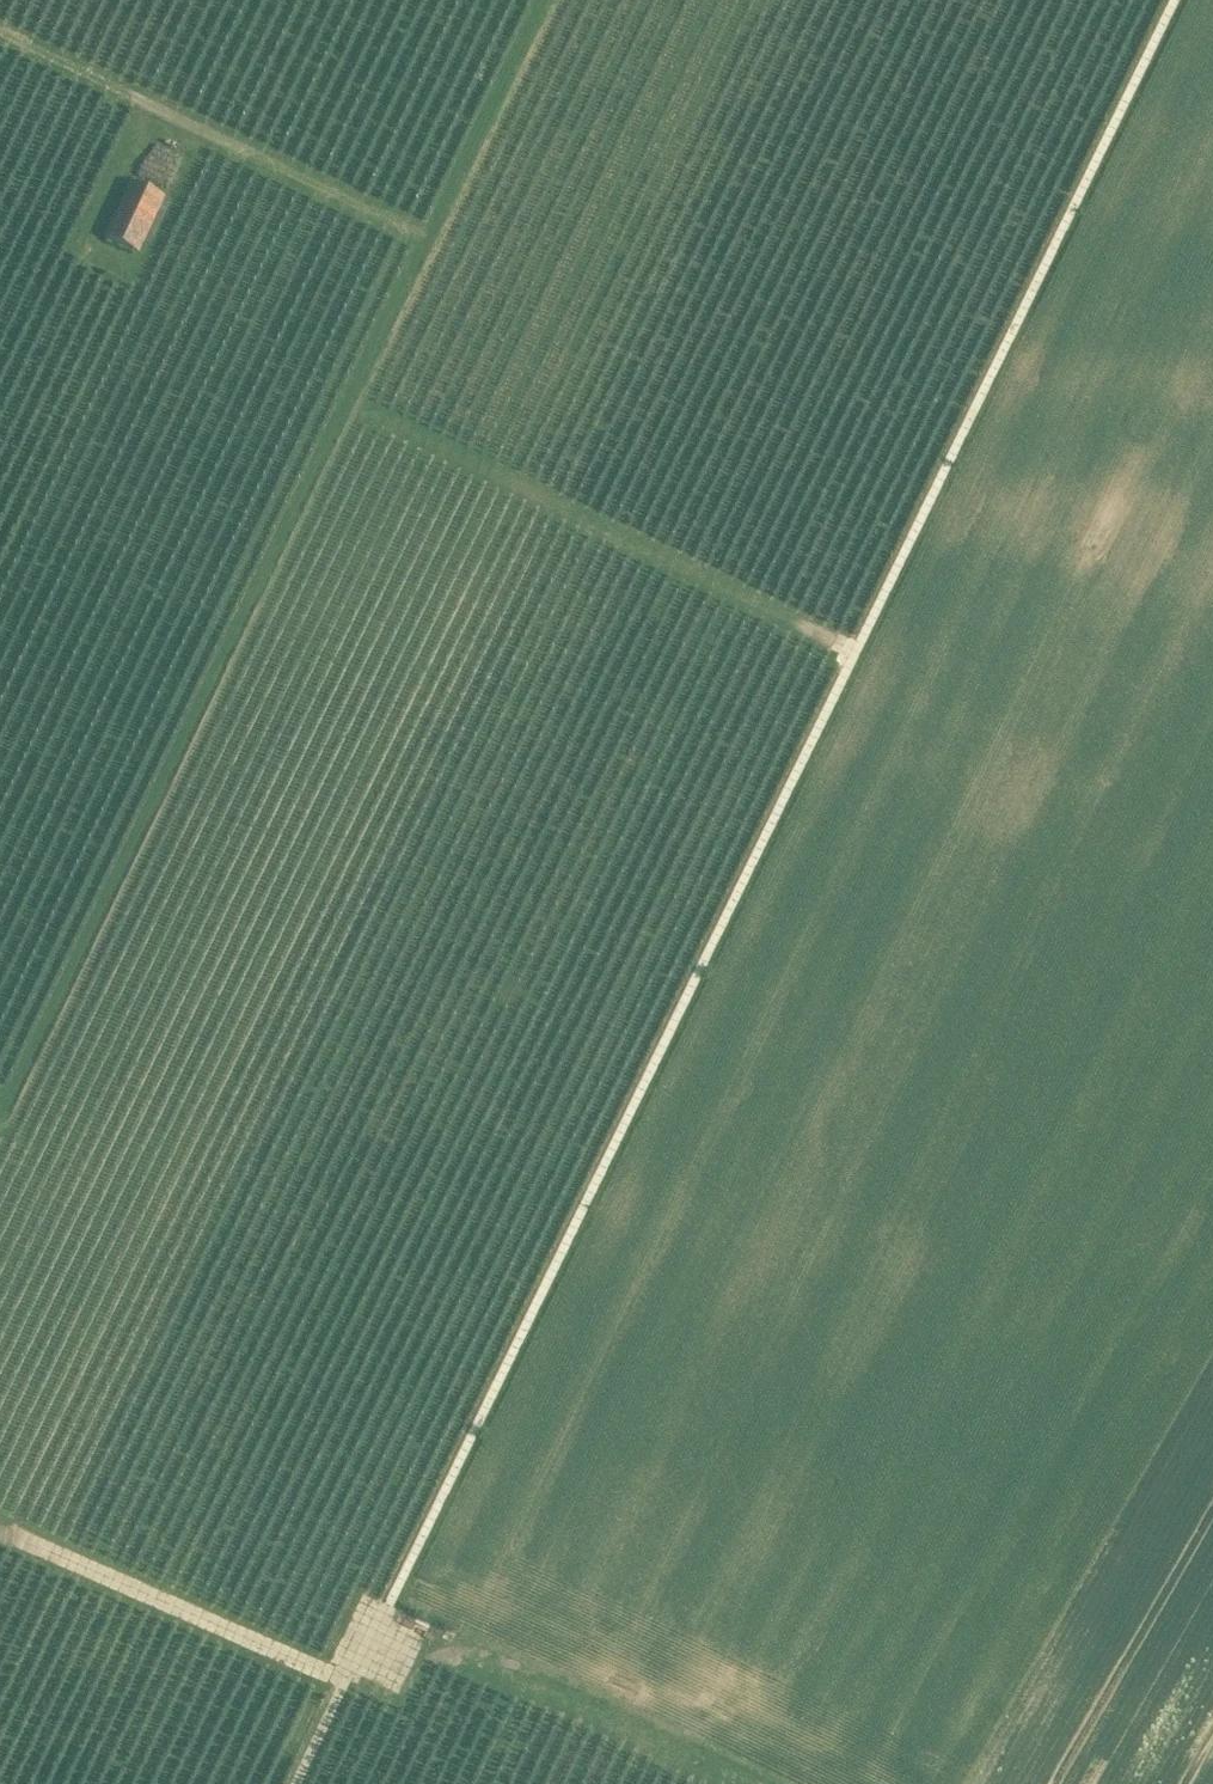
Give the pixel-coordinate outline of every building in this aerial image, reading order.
[(133,182),(107,240),(139,254),(165,198),(133,182)]
